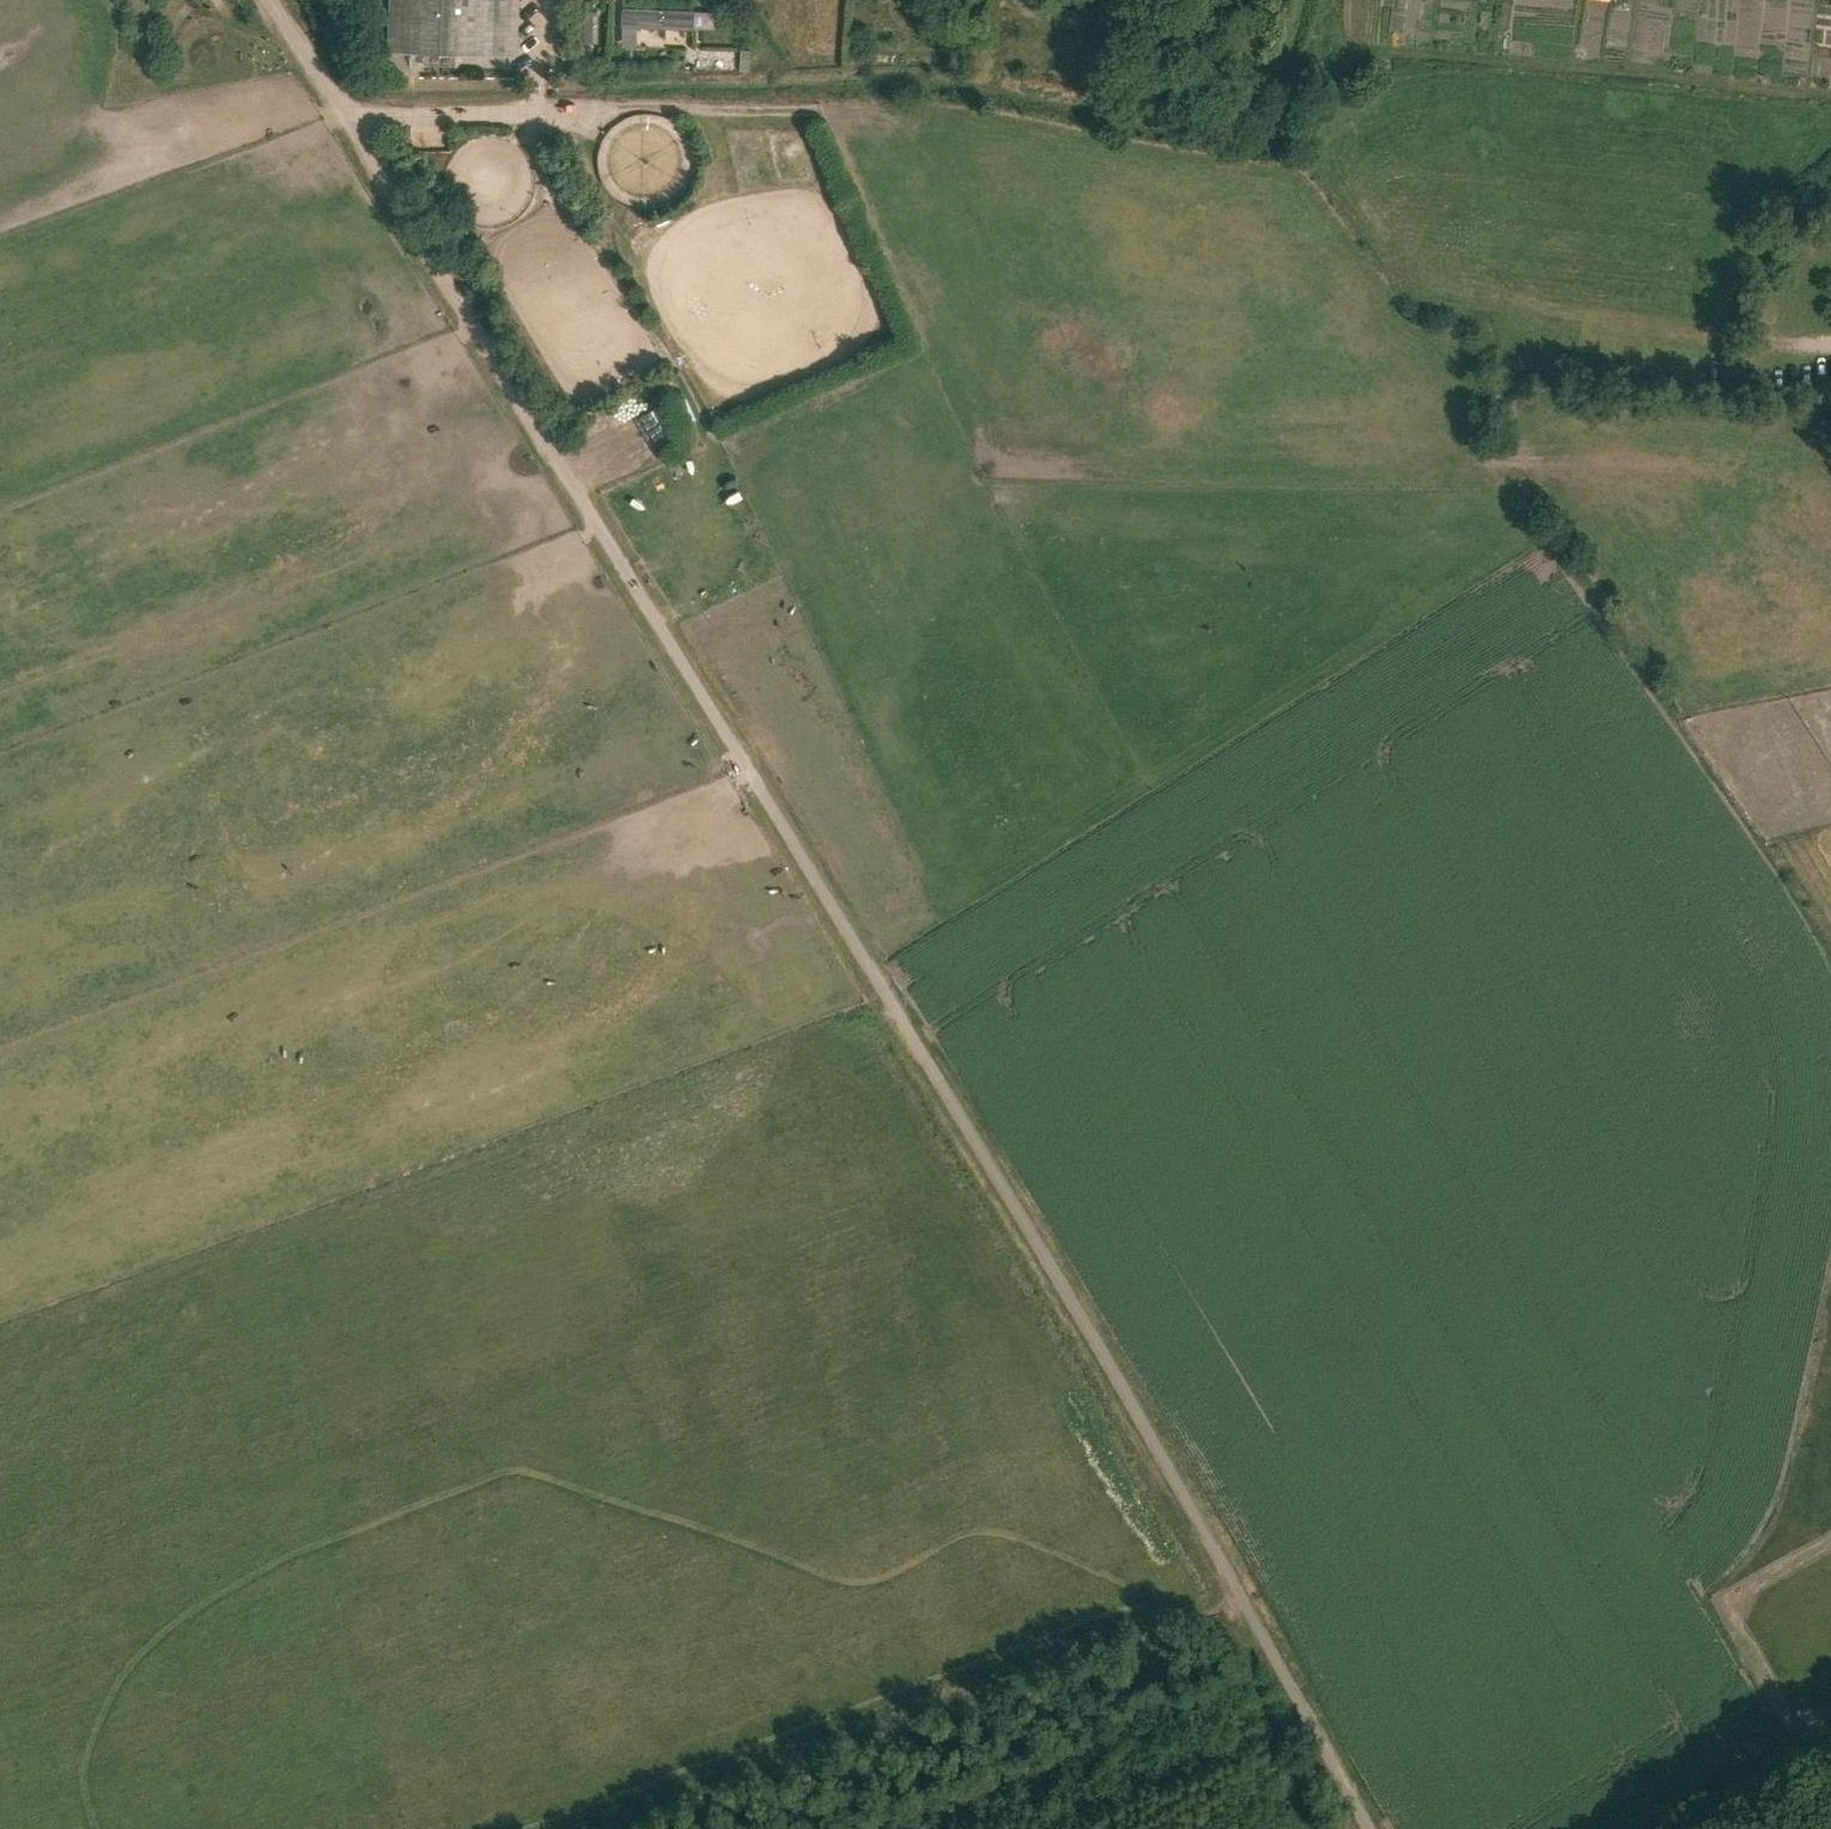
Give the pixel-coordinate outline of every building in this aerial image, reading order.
[(388,52),(518,56),(520,0),(389,0),(388,52)] [(695,27),(695,12),(626,15),(627,30),(695,27)] [(594,29),(576,28),(575,43),(593,44),(594,29)] [(563,59),(592,61),(593,47),(563,45),(563,59)] [(740,71),(750,71),(750,51),(741,51),(740,71)] [(656,412),(623,428),(641,465),(674,450),(656,412)]
